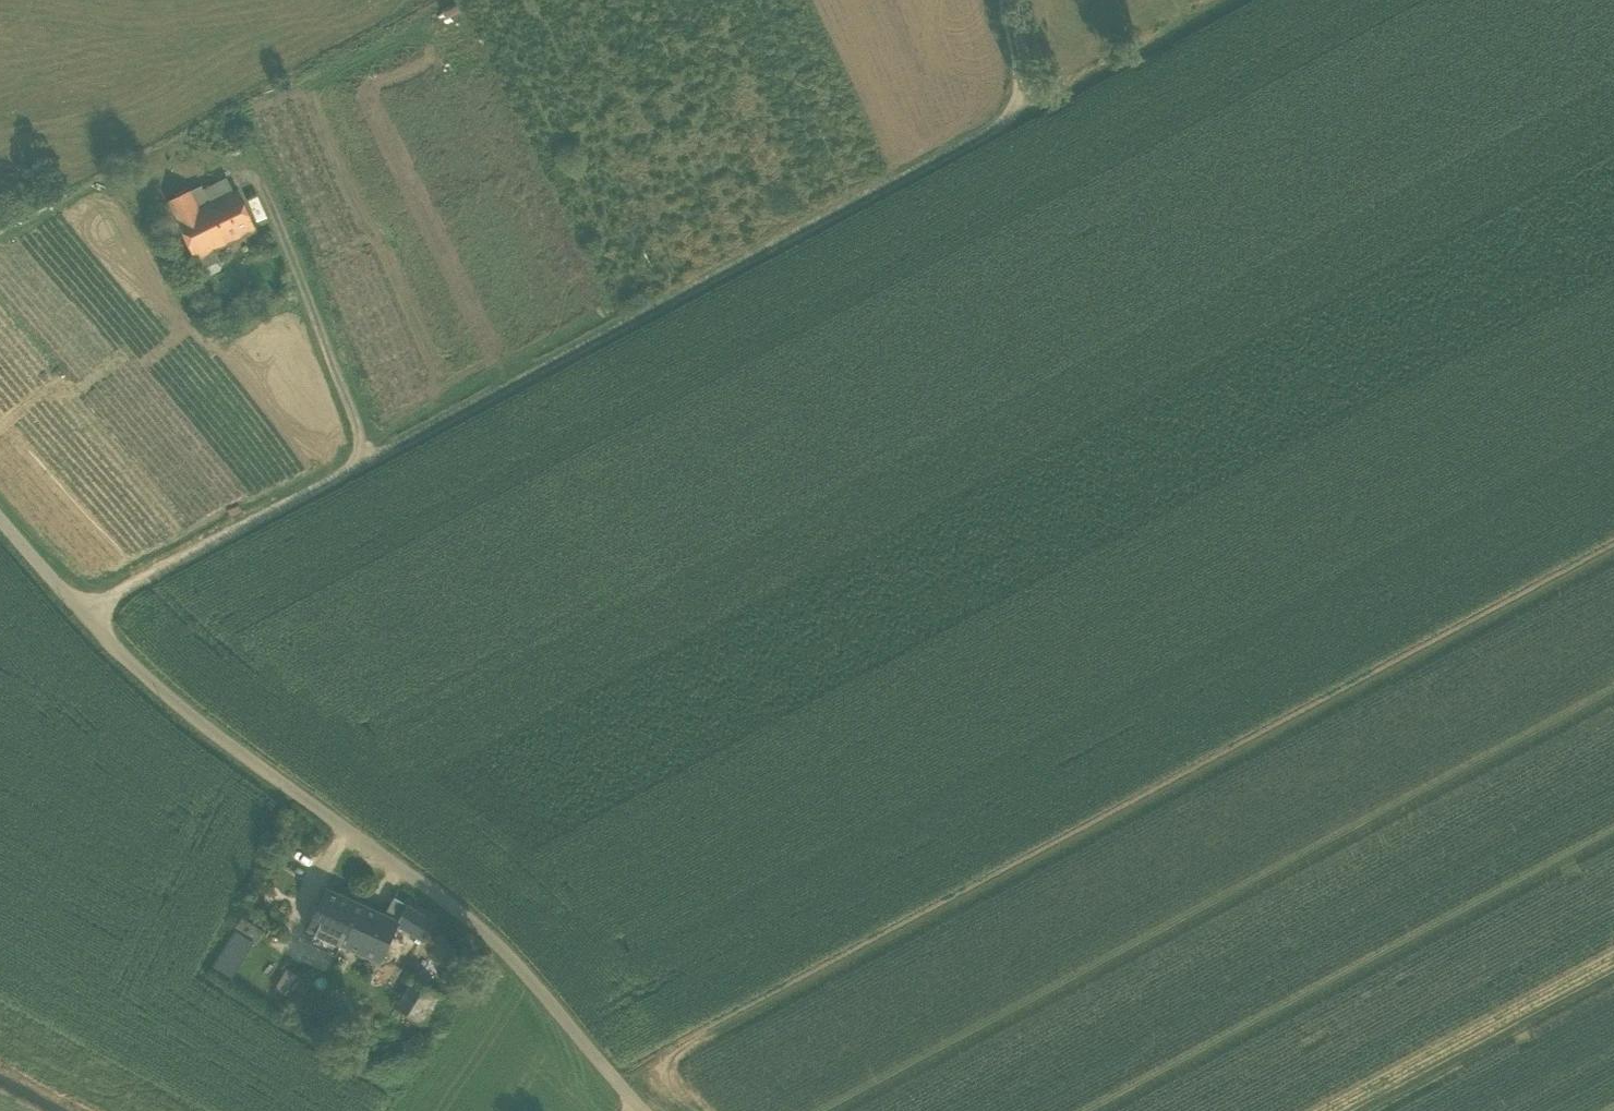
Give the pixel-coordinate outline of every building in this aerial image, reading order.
[(190,190),(198,208),(231,192),(223,174),(190,190)] [(198,208),(176,219),(195,260),(196,260),(213,251),(255,230),(237,189),(231,192),(198,208)] [(190,190),(168,201),(176,219),(198,208),(190,190)] [(213,251),(196,260),(203,275),(207,276),(219,270),(221,265),(213,251)] [(367,907),(325,888),(306,929),(348,949),(367,907)] [(367,907),(348,949),(379,963),(397,925),(421,941),(434,922),(396,898),(386,915),(367,907)] [(263,930),(243,918),(234,932),(251,942),(251,943),(255,944),(263,930)] [(234,932),(212,967),(229,977),(251,942),(234,932)] [(275,988),(299,1002),(311,980),(287,967),(275,988)] [(415,979),(397,1007),(426,1027),(444,999),(415,979)]
